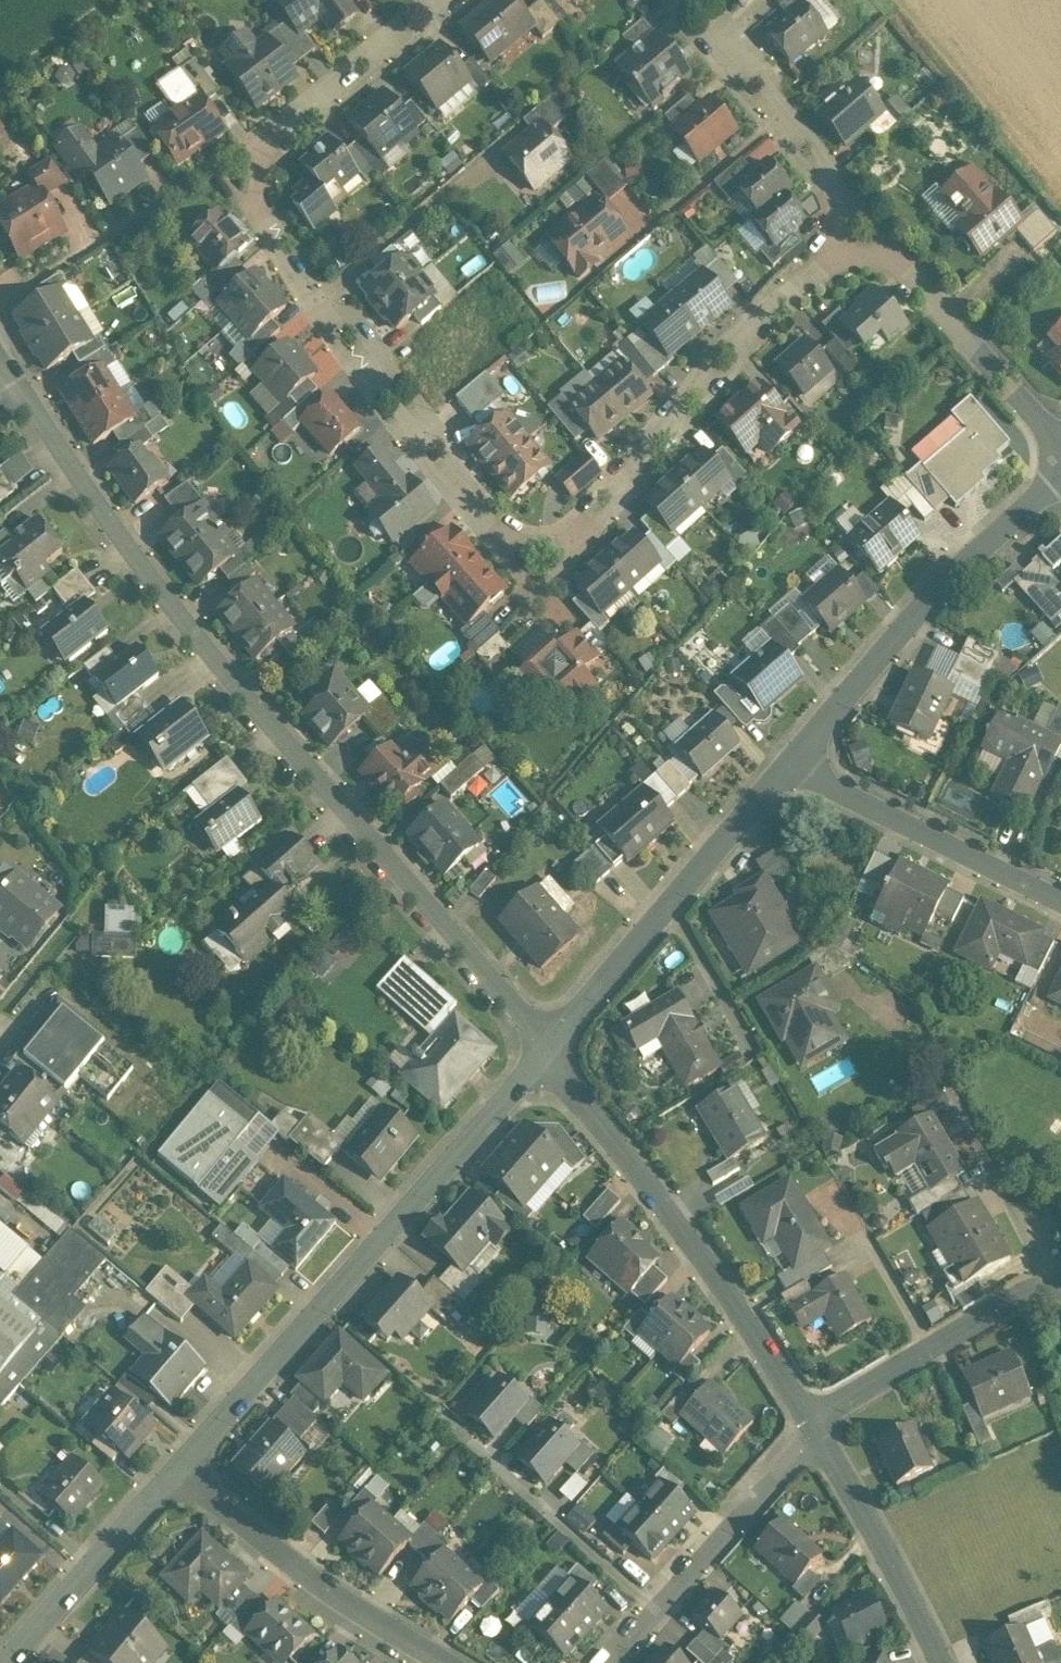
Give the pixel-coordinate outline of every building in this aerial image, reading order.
[(290,22),(297,31),(298,31),(318,16),(331,34),(356,16),(346,2),(348,0),(274,0),(290,22)] [(461,28),(491,63),(533,28),(534,28),(524,16),(511,0),(495,0),(461,28)] [(541,2),(548,10),(554,5),(554,0),(540,0),(541,2)] [(779,9),(788,19),(803,6),(804,7),(812,0),(790,0),(784,5),(779,9)] [(548,10),(541,2),(524,16),(534,28),(533,28),(543,40),(561,25),(548,10)] [(804,7),(803,6),(788,19),(767,37),(789,64),(826,33),(804,7)] [(297,31),(290,22),(280,30),(304,61),(316,52),(302,33),(300,34),(298,31),(297,31)] [(643,22),(622,39),(634,54),(655,37),(643,22)] [(304,61),(280,30),(266,40),(280,58),(284,59),(292,69),(304,61)] [(247,35),(222,54),(231,66),(226,70),(238,85),(236,94),(245,95),(257,110),(296,80),(280,58),(266,40),(256,48),(247,35)] [(634,54),(617,69),(633,88),(632,89),(635,93),(636,92),(652,110),(692,77),(681,64),(683,62),(670,47),(666,50),(655,37),(634,54)] [(440,47),(406,75),(436,111),(469,84),(470,83),(460,70),(440,47)] [(491,84),(472,61),(460,70),(470,83),(469,84),(478,95),(491,84)] [(219,93),(195,62),(181,72),(195,90),(199,88),(208,101),(219,93)] [(836,92),(832,88),(819,100),(828,111),(823,115),(847,143),(882,113),(858,86),(847,95),(841,89),(836,92)] [(400,112),(384,93),(349,123),(362,139),(381,160),(416,130),(400,112)] [(895,96),(883,108),(897,123),(910,111),(895,96)] [(553,97),(523,122),(532,133),(540,126),(548,136),(570,117),(553,97)] [(689,97),(664,118),(671,127),(678,121),(681,126),(700,110),(689,97)] [(200,98),(173,116),(166,107),(161,106),(147,116),(147,120),(178,166),(225,134),(200,98)] [(735,132),(710,102),(700,110),(681,126),(673,133),(698,163),(735,132)] [(426,121),(411,103),(400,112),(416,130),(426,121)] [(532,133),(504,156),(534,192),(570,162),(548,136),(540,126),(532,133)] [(154,155),(136,130),(125,139),(143,163),(154,155)] [(80,133),(58,149),(82,182),(90,176),(84,167),(86,166),(89,169),(100,162),(97,158),(80,133)] [(117,143),(97,158),(100,162),(89,169),(86,166),(84,167),(90,176),(110,203),(143,179),(135,168),(143,163),(125,139),(118,144),(117,143)] [(381,160),(362,139),(352,148),(370,169),(381,160)] [(342,156),(328,140),(317,149),(319,152),(302,167),(312,180),(295,195),(305,206),(298,212),(313,230),(336,212),(322,195),(335,184),(339,190),(358,175),(342,156)] [(370,169),(352,148),(342,156),(358,175),(366,185),(376,176),(370,169)] [(742,160),(713,184),(729,203),(739,195),(735,190),(754,175),(742,160)] [(606,161),(586,177),(608,204),(628,187),(606,161)] [(52,162),(29,176),(37,189),(38,188),(44,198),(67,184),(52,162)] [(754,175),(735,190),(739,195),(757,216),(758,217),(783,196),(784,196),(790,191),(767,164),(754,175)] [(994,197),(970,170),(952,186),(963,200),(952,210),(955,214),(956,213),(964,223),(956,230),(979,257),(1003,237),(1007,242),(1016,234),(1024,227),(1023,225),(997,195),(994,197)] [(0,212),(0,227),(18,256),(24,257),(61,235),(63,228),(57,219),(54,219),(47,208),(48,205),(44,198),(38,188),(37,189),(0,212)] [(784,196),(783,196),(758,217),(757,216),(751,222),(770,244),(774,249),(792,234),(799,228),(800,216),(784,196)] [(624,233),(597,200),(558,233),(564,240),(554,248),(579,279),(595,266),(591,260),(624,233)] [(1038,212),(1023,225),(1024,227),(1016,234),(1033,253),(1056,233),(1038,212)] [(246,246),(217,213),(188,239),(216,271),(217,272),(232,259),(246,246)] [(792,234),(774,249),(770,244),(760,253),(773,268),(801,245),(792,234)] [(508,243),(493,256),(508,274),(523,262),(508,243)] [(392,249),(372,266),(380,276),(400,259),(392,249)] [(232,259),(217,272),(216,271),(202,283),(201,282),(191,292),(201,303),(202,303),(231,277),(241,268),(232,259)] [(380,276),(363,290),(371,299),(375,299),(382,308),(422,275),(412,263),(403,263),(400,259),(380,276)] [(737,284),(718,261),(701,274),(721,297),(737,284)] [(240,286),(219,305),(220,306),(235,323),(270,291),(254,274),(240,286)] [(701,274),(671,300),(699,333),(729,308),(721,297),(701,274)] [(422,275),(382,308),(390,316),(389,321),(397,330),(414,316),(433,300),(433,299),(431,296),(432,287),(422,275)] [(60,276),(34,292),(41,303),(60,292),(61,293),(68,288),(60,276)] [(231,277),(202,303),(212,314),(220,306),(219,305),(240,286),(231,277)] [(270,291),(235,323),(235,324),(223,334),(237,349),(240,346),(248,338),(251,341),(272,322),(286,309),(270,291)] [(41,303),(15,319),(31,345),(76,318),(61,293),(60,292),(41,303)] [(873,292),(858,306),(861,309),(848,321),(842,326),(860,345),(862,348),(879,334),(889,345),(906,329),(873,292)] [(441,309),(433,300),(414,316),(422,325),(441,309)] [(699,333),(671,300),(641,325),(651,336),(669,358),(671,357),(699,333)] [(839,311),(822,326),(835,341),(848,356),(860,345),(842,326),(848,321),(839,311)] [(76,318),(31,345),(47,371),(73,355),(92,344),(91,342),(76,318)] [(272,322),(251,341),(248,338),(240,346),(251,358),(272,340),(280,332),(272,322)] [(1053,335),(1060,344),(1060,328),(1053,335)] [(669,358),(651,336),(634,350),(656,376),(674,361),(671,357),(669,358)] [(92,344),(73,355),(80,366),(106,350),(98,338),(91,342),(92,344)] [(272,340),(252,357),(261,367),(280,350),(272,340)] [(832,371),(805,341),(777,367),(803,397),(832,371)] [(848,356),(835,341),(825,350),(849,376),(858,367),(848,356)] [(634,350),(628,342),(613,354),(622,364),(642,387),(656,376),(634,350)] [(261,367),(254,373),(283,405),(289,399),(309,382),(315,376),(287,344),(280,350),(261,367)] [(251,358),(240,346),(237,349),(235,350),(236,351),(231,356),(242,366),(251,358)] [(116,365),(106,350),(80,366),(73,370),(80,381),(102,368),(104,372),(116,365)] [(1049,362),(1060,376),(1060,352),(1049,362)] [(642,387),(622,364),(596,386),(624,419),(650,397),(642,387)] [(104,372),(102,368),(80,381),(61,393),(78,419),(118,394),(104,372)] [(504,397),(486,374),(455,400),(474,422),(504,397)] [(309,382),(289,399),(298,409),(313,396),(318,392),(309,382)] [(624,419),(596,386),(571,407),(570,408),(589,431),(597,441),(624,419)] [(757,386),(717,423),(745,454),(766,436),(778,449),(798,432),(778,410),(757,386)] [(132,417),(118,394),(78,419),(94,446),(113,434),(134,421),(132,417)] [(298,409),(284,422),(293,433),(303,424),(302,423),(321,406),(313,396),(298,409)] [(360,430),(331,397),(321,406),(302,423),(303,424),(331,456),(360,430)] [(589,431),(570,408),(571,407),(562,397),(547,409),(575,442),(589,431)] [(808,422),(788,400),(778,410),(798,432),(808,422)] [(966,433),(922,471),(919,467),(905,479),(917,494),(935,514),(949,501),(956,509),(1006,466),(998,457),(1010,446),(971,401),(952,417),(966,433)] [(144,409),(132,417),(134,421),(113,434),(121,447),(145,429),(153,424),(144,409)] [(527,442),(506,416),(469,447),(490,472),(527,442)] [(121,447),(114,452),(121,462),(139,450),(140,451),(154,441),(145,429),(121,447)] [(548,469),(527,442),(490,472),(512,499),(548,469)] [(121,462),(110,470),(136,506),(162,487),(151,472),(152,471),(154,464),(150,459),(144,458),(140,451),(139,450),(121,462)] [(749,479),(722,450),(710,461),(729,482),(728,482),(736,491),(749,479)] [(379,451),(356,469),(368,484),(388,468),(391,465),(379,451)] [(704,454),(691,465),(689,463),(680,471),(683,473),(675,480),(700,508),(728,482),(729,482),(710,461),(704,454)] [(587,457),(557,482),(572,498),(601,473),(587,457)] [(411,492),(406,485),(404,487),(388,468),(369,483),(385,502),(369,515),(376,523),(371,527),(370,534),(374,539),(381,539),(386,535),(393,543),(433,510),(415,488),(411,492)] [(0,473),(0,505),(17,492),(1,472),(0,473)] [(667,487),(665,484),(657,492),(659,494),(646,506),(652,513),(671,533),(672,533),(700,508),(675,480),(667,487)] [(205,506),(187,485),(164,501),(182,523),(197,510),(199,512),(205,506)] [(935,514),(917,494),(908,502),(925,522),(935,514)] [(889,503),(847,539),(879,575),(920,539),(889,503)] [(205,506),(199,512),(197,510),(182,523),(160,540),(180,564),(223,528),(205,506)] [(852,508),(835,523),(846,534),(862,519),(852,508)] [(671,533),(652,513),(640,524),(650,535),(666,553),(679,541),(672,533),(671,533)] [(10,541),(5,534),(0,538),(0,572),(9,584),(16,580),(27,595),(51,576),(45,569),(63,554),(37,521),(10,541)] [(230,536),(223,528),(180,564),(199,587),(219,571),(236,557),(235,555),(243,549),(244,549),(245,547),(233,534),(230,536)] [(429,549),(414,562),(415,563),(410,567),(428,587),(433,583),(452,566),(455,570),(469,557),(470,557),(474,554),(452,529),(429,549)] [(666,553),(650,535),(640,543),(659,564),(658,565),(666,573),(676,564),(666,553)] [(640,543),(634,536),(621,548),(619,545),(610,553),(612,555),(605,562),(630,590),(658,565),(659,564),(640,543)] [(420,539),(401,557),(410,567),(415,563),(414,562),(429,549),(420,539)] [(1041,553),(1037,557),(1040,560),(1022,576),(1019,579),(1058,622),(1060,619),(1060,541),(1044,557),(1041,553)] [(235,555),(236,557),(219,571),(227,581),(247,565),(252,560),(244,549),(243,549),(235,555)] [(470,557),(469,557),(455,570),(452,566),(433,583),(428,587),(413,600),(421,609),(427,610),(439,599),(466,629),(472,623),(473,624),(484,614),(504,596),(470,557)] [(630,590),(605,562),(597,569),(595,567),(587,574),(589,577),(576,588),(582,595),(601,616),(602,615),(630,590)] [(227,581),(236,592),(256,575),(247,565),(227,581)] [(1014,567),(994,585),(1002,594),(1019,579),(1022,576),(1014,567)] [(95,596),(77,572),(53,591),(70,613),(84,603),(85,604),(95,596)] [(838,575),(806,603),(830,631),(863,603),(838,575)] [(274,607),(255,584),(218,614),(237,638),(274,607)] [(601,616),(582,595),(572,604),(591,625),(599,633),(609,624),(602,615),(601,616)] [(70,613),(46,632),(70,663),(108,634),(85,604),(84,603),(70,613)] [(274,607),(237,638),(257,661),(278,643),(292,632),(293,631),(274,607)] [(813,635),(788,607),(774,620),(798,648),(813,635)] [(484,614),(473,624),(472,623),(466,629),(460,634),(478,654),(498,637),(501,634),(484,614)] [(798,648),(774,620),(759,632),(773,647),(769,651),(782,666),(800,650),(798,648)] [(1042,623),(1031,633),(1041,645),(1052,635),(1042,623)] [(591,625),(575,639),(594,661),(610,647),(599,633),(591,625)] [(295,637),(292,632),(278,643),(291,658),(311,642),(302,631),(295,637)] [(575,639),(573,638),(560,650),(552,649),(539,636),(515,659),(527,672),(513,684),(536,709),(550,696),(556,696),(569,711),(594,688),(582,675),(595,663),(575,639)] [(478,654),(476,656),(488,669),(509,650),(498,637),(478,654)] [(1002,658),(967,641),(958,658),(993,675),(1002,658)] [(117,663),(94,681),(116,711),(159,679),(135,649),(117,663)] [(107,650),(84,669),(94,681),(117,663),(107,650)] [(782,666),(769,651),(738,678),(750,692),(738,703),(738,704),(752,721),(756,725),(764,725),(769,720),(770,712),(766,708),(796,682),(782,666)] [(993,675),(958,658),(950,676),(985,693),(993,675)] [(952,690),(915,673),(890,725),(927,743),(952,690)] [(367,711),(334,674),(310,695),(319,705),(304,717),(331,748),(362,720),(369,714),(367,711)] [(738,703),(729,693),(722,692),(715,698),(742,729),(752,721),(738,704),(738,703)] [(402,721),(381,698),(367,711),(369,714),(362,720),(380,740),(402,721)] [(141,699),(115,719),(124,731),(150,711),(141,699)] [(159,722),(140,737),(140,738),(154,756),(151,758),(155,763),(163,756),(171,766),(165,770),(167,772),(207,741),(180,706),(159,722)] [(1059,708),(1044,736),(1045,736),(1060,744),(1060,709),(1059,708)] [(150,711),(124,731),(133,743),(140,738),(140,737),(159,722),(150,711)] [(1006,717),(1007,715),(1004,714),(1003,715),(1000,714),(981,750),(1009,764),(993,796),(1025,811),(1041,779),(1043,781),(1060,746),(1060,745),(1060,744),(1045,736),(1044,736),(1006,717)] [(692,736),(676,750),(681,756),(699,777),(701,779),(739,746),(713,717),(692,736)] [(663,736),(676,750),(692,736),(679,721),(663,736)] [(402,763),(376,786),(395,808),(421,785),(420,784),(440,766),(422,746),(402,763)] [(390,749),(364,772),(376,786),(402,763),(390,749)] [(979,753),(975,764),(994,773),(999,761),(979,753)] [(670,765),(688,786),(699,777),(681,756),(670,765)] [(473,758),(440,786),(451,799),(484,771),(473,758)] [(227,761),(190,790),(209,814),(237,792),(238,793),(247,786),(227,761)] [(670,765),(669,764),(655,776),(676,801),(690,789),(688,786),(670,765)] [(676,801),(655,776),(642,787),(649,794),(664,812),(676,801)] [(209,814),(198,823),(222,853),(261,823),(238,793),(237,792),(209,814)] [(649,794),(618,821),(614,816),(598,829),(605,838),(624,860),(627,863),(673,823),(664,812),(649,794)] [(480,846),(445,805),(408,836),(444,878),(480,846)] [(267,881),(253,894),(255,896),(229,919),(225,914),(211,927),(244,964),(297,918),(293,914),(295,913),(282,897),(318,865),(290,833),(253,866),(267,881)] [(624,860),(605,838),(592,849),(612,871),(624,860)] [(612,871),(592,849),(573,866),(592,888),(612,871)] [(765,874),(772,886),(792,873),(778,851),(756,865),(763,876),(765,874)] [(898,867),(875,855),(861,883),(875,890),(876,888),(885,893),(898,867)] [(948,887),(900,863),(898,867),(885,893),(877,910),(905,924),(903,928),(923,938),(935,914),(947,891),(948,887)] [(5,867),(0,873),(0,894),(0,895),(0,930),(12,940),(13,938),(27,950),(59,912),(5,867)] [(496,880),(486,872),(470,892),(479,900),(496,880)] [(708,916),(746,979),(807,943),(772,886),(765,874),(763,876),(731,895),(734,900),(708,916)] [(549,880),(537,891),(561,918),(574,907),(549,880)] [(561,918),(537,891),(501,922),(542,969),(577,937),(561,918)] [(964,899),(947,891),(935,914),(952,923),(964,899)] [(1042,933),(982,903),(956,954),(987,969),(995,951),(1025,966),(1026,967),(1040,937),(1042,933)] [(134,910),(105,909),(104,937),(134,938),(134,910)] [(347,926),(325,950),(346,968),(367,943),(347,926)] [(104,937),(95,937),(94,956),(133,958),(134,938),(104,937)] [(1026,967),(1025,966),(1024,968),(1038,975),(1054,944),(1040,937),(1026,967)] [(855,963),(830,946),(816,954),(831,978),(855,963)] [(404,959),(382,984),(403,1003),(404,1003),(425,978),(404,959)] [(814,970),(763,1001),(777,1024),(780,1022),(799,1054),(819,1043),(824,1050),(841,1039),(819,1003),(831,996),(812,964),(811,965),(814,970)] [(1038,975),(1024,968),(1015,985),(1030,993),(1038,975)] [(1050,999),(1060,1005),(1060,977),(1050,999)] [(425,978),(404,1003),(441,1036),(455,1020),(448,1015),(456,1005),(425,978)] [(679,996),(621,1029),(637,1056),(639,1055),(643,1063),(661,1053),(683,1090),(721,1068),(679,996)] [(58,1004),(9,1063),(19,1071),(20,1071),(58,1102),(79,1077),(104,1046),(106,1044),(58,1004)] [(491,1052),(455,1020),(441,1036),(420,1060),(415,1055),(412,1058),(414,1060),(401,1074),(441,1109),(491,1052)] [(133,1070),(104,1046),(79,1077),(108,1101),(133,1070)] [(818,1091),(856,1074),(848,1057),(811,1075),(818,1091)] [(0,1094),(0,1135),(1,1136),(7,1136),(9,1134),(23,1146),(23,1145),(30,1151),(53,1122),(46,1117),(58,1102),(20,1071),(19,1071),(0,1094)] [(278,1133),(219,1083),(158,1157),(220,1208),(281,1135),(278,1133)] [(747,1115),(732,1090),(698,1111),(728,1163),(733,1161),(765,1141),(749,1114),(747,1115)] [(919,1125),(932,1117),(949,1106),(942,1094),(911,1113),(919,1125)] [(344,1145),(309,1116),(298,1129),(288,1141),(323,1170),(344,1145)] [(381,1117),(351,1153),(380,1177),(410,1141),(381,1117)] [(965,1174),(932,1117),(919,1125),(897,1138),(898,1140),(875,1153),(886,1171),(889,1169),(896,1180),(915,1169),(931,1195),(957,1180),(965,1174)] [(298,1129),(288,1120),(278,1133),(281,1135),(288,1141),(298,1129)] [(529,1131),(525,1127),(504,1150),(543,1184),(563,1163),(564,1161),(529,1131)] [(586,1162),(559,1128),(533,1127),(529,1131),(564,1161),(563,1163),(573,1172),(586,1162)] [(543,1184),(504,1150),(484,1172),(504,1190),(523,1207),(524,1206),(543,1184)] [(728,1163),(707,1177),(714,1188),(739,1172),(733,1161),(728,1163)] [(5,1177),(0,1183),(0,1189),(17,1203),(19,1201),(25,1193),(5,1177)] [(719,1204),(751,1191),(746,1179),(715,1192),(719,1204)] [(336,1224),(284,1180),(259,1210),(290,1236),(276,1253),(275,1254),(291,1267),(296,1271),(336,1224)] [(957,1180),(931,1195),(937,1206),(963,1191),(957,1180)] [(830,1251),(790,1184),(743,1212),(757,1235),(769,1228),(794,1271),(795,1272),(823,1255),(830,1251)] [(523,1207),(504,1190),(495,1199),(524,1225),(534,1215),(524,1206),(523,1207)] [(608,1191),(583,1219),(596,1231),(621,1203),(608,1191)] [(972,1206),(963,1191),(937,1206),(935,1207),(944,1222),(972,1206)] [(71,1230),(26,1192),(25,1193),(19,1201),(64,1239),(71,1231),(70,1231),(71,1230)] [(463,1211),(448,1228),(442,1221),(426,1239),(455,1266),(463,1272),(464,1271),(479,1254),(474,1250),(483,1240),(487,1243),(488,1242),(495,1248),(511,1231),(471,1195),(459,1208),(463,1211)] [(935,1207),(937,1206),(931,1195),(911,1207),(917,1218),(920,1216),(935,1207)] [(944,1222),(929,1231),(953,1272),(954,1271),(957,1276),(963,1272),(971,1285),(1010,1263),(977,1204),(972,1206),(944,1222)] [(929,1231),(944,1222),(935,1207),(920,1216),(929,1231)] [(640,1240),(622,1224),(609,1239),(604,1239),(597,1246),(598,1251),(602,1255),(595,1264),(615,1281),(613,1283),(628,1296),(629,1294),(645,1307),(667,1281),(652,1268),(658,1262),(637,1243),(640,1240)] [(253,1252),(221,1226),(212,1238),(245,1264),(254,1254),(253,1252)] [(11,1397),(63,1338),(62,1337),(13,1296),(42,1263),(0,1228),(0,1389),(11,1397)] [(42,1263),(13,1296),(62,1337),(84,1313),(69,1299),(104,1259),(71,1231),(64,1239),(42,1263)] [(276,1253),(262,1241),(253,1252),(254,1254),(282,1277),(291,1267),(275,1254),(276,1253)] [(282,1277),(254,1254),(245,1264),(248,1267),(272,1288),(282,1277)] [(795,1272),(794,1271),(777,1280),(787,1297),(806,1286),(832,1269),(823,1255),(795,1272)] [(463,1272),(455,1266),(439,1284),(463,1305),(480,1286),(464,1271),(463,1272)] [(248,1267),(222,1297),(205,1282),(195,1293),(189,1299),(196,1305),(235,1339),(276,1292),(272,1288),(248,1267)] [(195,1293),(166,1269),(146,1294),(181,1323),(196,1305),(189,1299),(195,1293)] [(963,1272),(957,1276),(954,1271),(953,1272),(944,1277),(954,1295),(971,1285),(963,1272)] [(434,1279),(417,1298),(430,1309),(429,1310),(446,1325),(463,1305),(439,1284),(434,1279)] [(813,1298),(799,1306),(809,1324),(825,1315),(841,1344),(872,1326),(845,1279),(813,1298)] [(398,1281),(363,1321),(379,1335),(386,1327),(402,1340),(429,1310),(430,1309),(417,1298),(398,1281)] [(787,1297),(782,1300),(788,1313),(799,1306),(813,1298),(806,1286),(787,1297)] [(978,1286),(955,1300),(963,1312),(985,1299),(978,1286)] [(651,1321),(639,1335),(639,1336),(658,1353),(690,1317),(671,1300),(651,1321)] [(525,1331),(543,1334),(547,1311),(529,1308),(525,1331)] [(651,1321),(640,1312),(623,1331),(634,1342),(639,1336),(639,1335),(651,1321)] [(690,1317),(658,1353),(677,1369),(678,1370),(690,1356),(710,1334),(690,1317)] [(206,1370),(152,1325),(136,1344),(153,1358),(136,1378),(134,1379),(150,1392),(172,1410),(206,1370)] [(340,1335),(300,1379),(303,1382),(326,1403),(344,1383),(364,1401),(386,1376),(340,1335)] [(1012,1355),(962,1377),(974,1404),(978,1413),(978,1412),(1028,1390),(1012,1355)] [(690,1356),(678,1370),(677,1369),(672,1375),(683,1385),(701,1366),(690,1356)] [(150,1392),(134,1379),(136,1378),(130,1373),(120,1385),(141,1402),(150,1392)] [(326,1403),(303,1382),(290,1396),(293,1399),(314,1417),(326,1403)] [(514,1393),(505,1394),(494,1385),(467,1415),(495,1440),(513,1419),(526,1404),(526,1403),(514,1393)] [(693,1403),(681,1416),(682,1417),(726,1456),(753,1425),(709,1385),(693,1403)] [(11,1397),(0,1389),(0,1409),(11,1397)] [(681,1393),(661,1416),(673,1426),(682,1417),(681,1416),(693,1403),(681,1393)] [(154,1431),(111,1394),(86,1424),(101,1437),(121,1454),(129,1460),(154,1431)] [(526,1404),(513,1419),(526,1430),(544,1411),(530,1398),(526,1403),(526,1404)] [(314,1417),(293,1399),(276,1418),(301,1441),(318,1421),(314,1417)] [(978,1413),(974,1404),(962,1409),(978,1447),(991,1441),(978,1412),(978,1413)] [(271,1425),(234,1466),(268,1497),(305,1455),(271,1425)] [(545,1429),(518,1460),(545,1484),(564,1463),(577,1449),(576,1448),(564,1438),(555,1438),(545,1429)] [(913,1430),(880,1445),(899,1488),(932,1473),(913,1430)] [(121,1454),(101,1437),(92,1447),(112,1464),(121,1454)] [(577,1449),(564,1463),(577,1475),(594,1455),(580,1443),(576,1448),(577,1449)] [(74,1460),(41,1497),(72,1524),(86,1508),(84,1506),(103,1485),(74,1460)] [(685,1487),(664,1469),(654,1480),(660,1485),(675,1498),(685,1487)] [(571,1502),(587,1484),(575,1473),(559,1492),(571,1502)] [(376,1477),(365,1490),(377,1499),(388,1486),(376,1477)] [(675,1498),(660,1485),(639,1508),(672,1537),(693,1514),(675,1498)] [(378,1502),(365,1491),(348,1510),(359,1521),(372,1507),(373,1508),(378,1502)] [(330,1504),(311,1525),(324,1536),(343,1515),(330,1504)] [(581,1533),(594,1521),(579,1505),(566,1516),(581,1533)] [(373,1508),(372,1507),(359,1521),(340,1543),(360,1560),(391,1524),(373,1508)] [(672,1537),(639,1508),(619,1531),(618,1532),(632,1545),(651,1561),(672,1537)] [(818,1560),(781,1525),(782,1523),(781,1522),(757,1547),(759,1548),(760,1547),(798,1582),(796,1584),(797,1585),(821,1560),(820,1558),(818,1560)] [(410,1541),(391,1524),(360,1560),(379,1577),(408,1545),(411,1542),(410,1541)] [(11,1535),(0,1525),(0,1547),(11,1535)] [(424,1525),(410,1541),(411,1542),(408,1545),(419,1556),(437,1536),(424,1525)] [(619,1531),(613,1526),(603,1537),(623,1555),(632,1545),(618,1532),(619,1531)] [(13,1533),(11,1535),(0,1547),(0,1605),(1,1605),(42,1559),(13,1533)] [(437,1536),(419,1556),(431,1566),(443,1552),(444,1553),(449,1547),(437,1536)] [(248,1578),(202,1538),(164,1581),(183,1597),(194,1586),(220,1609),(248,1578)] [(444,1553),(443,1552),(431,1566),(412,1588),(431,1606),(463,1570),(444,1553)] [(597,1585),(577,1567),(567,1579),(572,1584),(573,1582),(588,1595),(597,1585)] [(482,1586),(463,1570),(431,1606),(451,1623),(470,1601),(482,1587),(482,1586)] [(499,1592),(487,1581),(482,1586),(482,1587),(470,1601),(482,1612),(499,1592)] [(588,1595),(573,1582),(572,1584),(552,1606),(585,1635),(606,1612),(588,1595)] [(247,1591),(226,1614),(235,1623),(257,1599),(247,1591)] [(742,1618),(715,1594),(693,1619),(706,1630),(719,1642),(720,1641),(742,1618)] [(235,1623),(231,1628),(244,1640),(249,1635),(248,1634),(269,1610),(257,1599),(235,1623)] [(869,1599),(833,1618),(833,1619),(850,1651),(850,1652),(886,1633),(869,1599)] [(248,1634),(249,1635),(279,1662),(287,1662),(311,1637),(275,1604),(269,1610),(248,1634)] [(799,1605),(781,1624),(793,1635),(811,1616),(799,1605)] [(585,1635),(552,1606),(532,1628),(531,1629),(545,1642),(564,1659),(585,1635)] [(1036,1608),(1008,1620),(1013,1633),(1020,1629),(1021,1632),(1042,1622),(1036,1608)] [(124,1613),(110,1629),(115,1633),(94,1659),(98,1662),(151,1662),(165,1647),(124,1613)] [(812,1617),(797,1634),(809,1645),(825,1628),(812,1617)] [(850,1651),(833,1619),(829,1624),(833,1631),(832,1638),(841,1656),(850,1651)] [(545,1642),(531,1629),(532,1628),(526,1623),(515,1635),(535,1654),(545,1642)] [(1020,1629),(1013,1633),(986,1645),(994,1662),(1035,1662),(1031,1654),(1021,1632),(1020,1629)] [(719,1642),(706,1630),(696,1641),(715,1659),(716,1659),(722,1652),(726,1647),(720,1641),(719,1642)] [(695,1641),(686,1652),(698,1662),(712,1662),(715,1659),(696,1641),(695,1641)] [(1031,1654),(1035,1662),(1056,1662),(1059,1661),(1052,1645),(1031,1654)] [(666,1649),(653,1662),(681,1662),(666,1649)] [(339,1651),(328,1662),(352,1662),(339,1651)] [(722,1652),(716,1659),(720,1662),(729,1662),(731,1660),(722,1652)] [(94,1659),(87,1653),(78,1662),(98,1662),(94,1659)] [(865,1662),(888,1662),(883,1653),(865,1662)]
